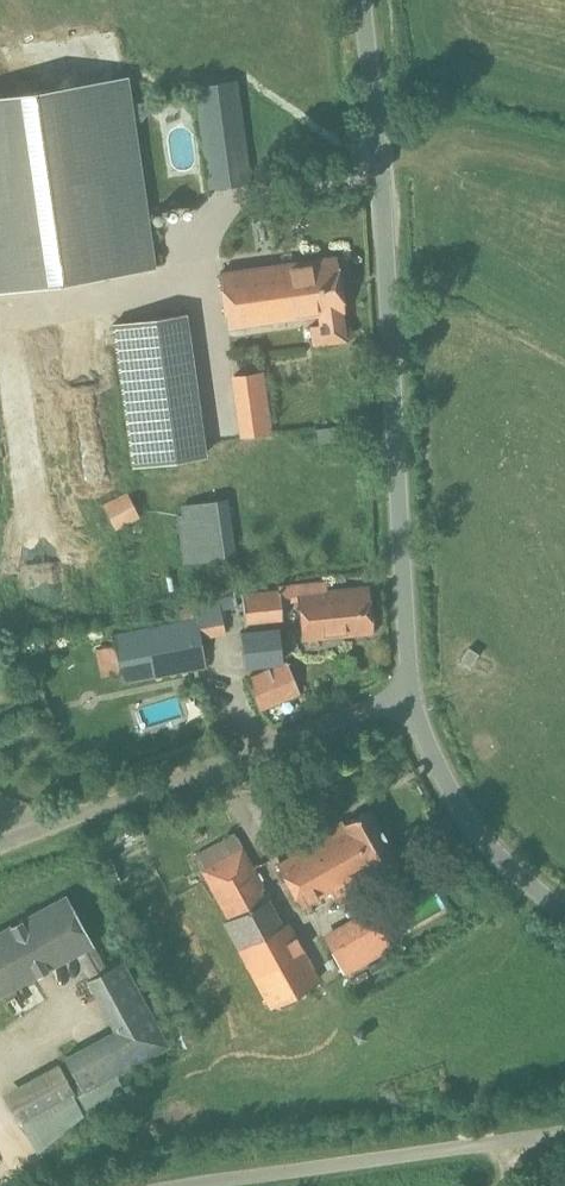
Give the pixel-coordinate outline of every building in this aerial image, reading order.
[(124,78),(30,91),(28,81),(17,82),(19,93),(0,95),(0,289),(151,267),(124,78)] [(251,180),(249,170),(237,79),(194,85),(208,186),(251,180)] [(333,257),(219,272),(226,327),(317,316),(318,325),(308,327),(310,344),(344,340),(333,257)] [(182,313),(112,324),(132,465),(133,465),(202,455),(201,443),(182,313)] [(231,375),(239,437),(272,432),(264,370),(231,375)] [(331,426),(315,428),(317,440),(337,438),(336,430),(332,430),(331,426)] [(177,515),(180,534),(184,563),(197,561),(236,555),(228,497),(182,504),(184,514),(177,515)] [(301,638),(370,632),(366,586),(325,591),(324,581),(277,586),(277,590),(240,594),(243,626),(281,622),(279,597),(297,595),(301,638)] [(205,666),(199,639),(225,634),(221,610),(222,610),(220,600),(170,609),(173,621),(111,634),(121,683),(205,666)] [(242,665),(280,661),(277,627),(239,631),(242,665)] [(469,647),(459,662),(469,668),(478,654),(469,647)] [(287,662),(246,678),(258,709),(299,693),(287,662)] [(301,906),(331,890),(336,900),(375,879),(371,871),(395,858),(368,808),(341,823),(344,828),(278,864),(301,906)] [(235,836),(193,857),(226,919),(222,921),(266,1006),(317,979),(287,922),(282,925),(235,836)] [(169,1046),(120,961),(105,970),(63,896),(0,932),(0,996),(79,951),(93,976),(85,981),(113,1030),(63,1058),(68,1066),(7,1101),(32,1144),(93,1110),(124,1092),(116,1076),(169,1046)] [(367,966),(372,974),(390,965),(385,956),(367,966)]
